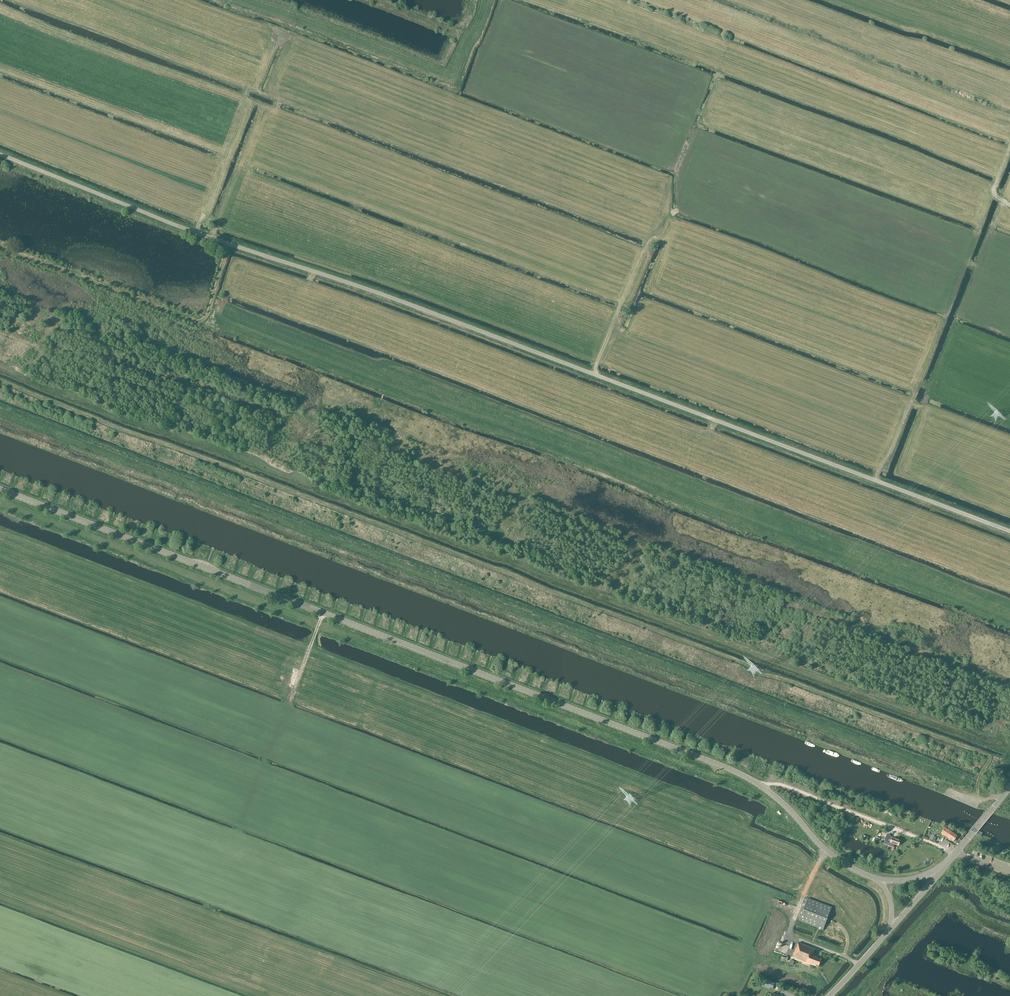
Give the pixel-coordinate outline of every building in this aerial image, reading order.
[(953,842),(954,842),(957,836),(945,827),(941,833),(953,842)] [(894,847),(895,844),(898,846),(900,841),(892,838),(893,838),(890,837),(891,835),(887,834),(883,843),(894,847)] [(799,921),(823,930),(832,907),(808,898),(799,921)] [(810,963),(819,966),(821,960),(813,956),(815,949),(799,943),(797,947),(796,947),(792,957),(809,963),(810,963)] [(773,988),(775,983),(765,980),(763,987),(770,989),(770,988),(773,988)]
